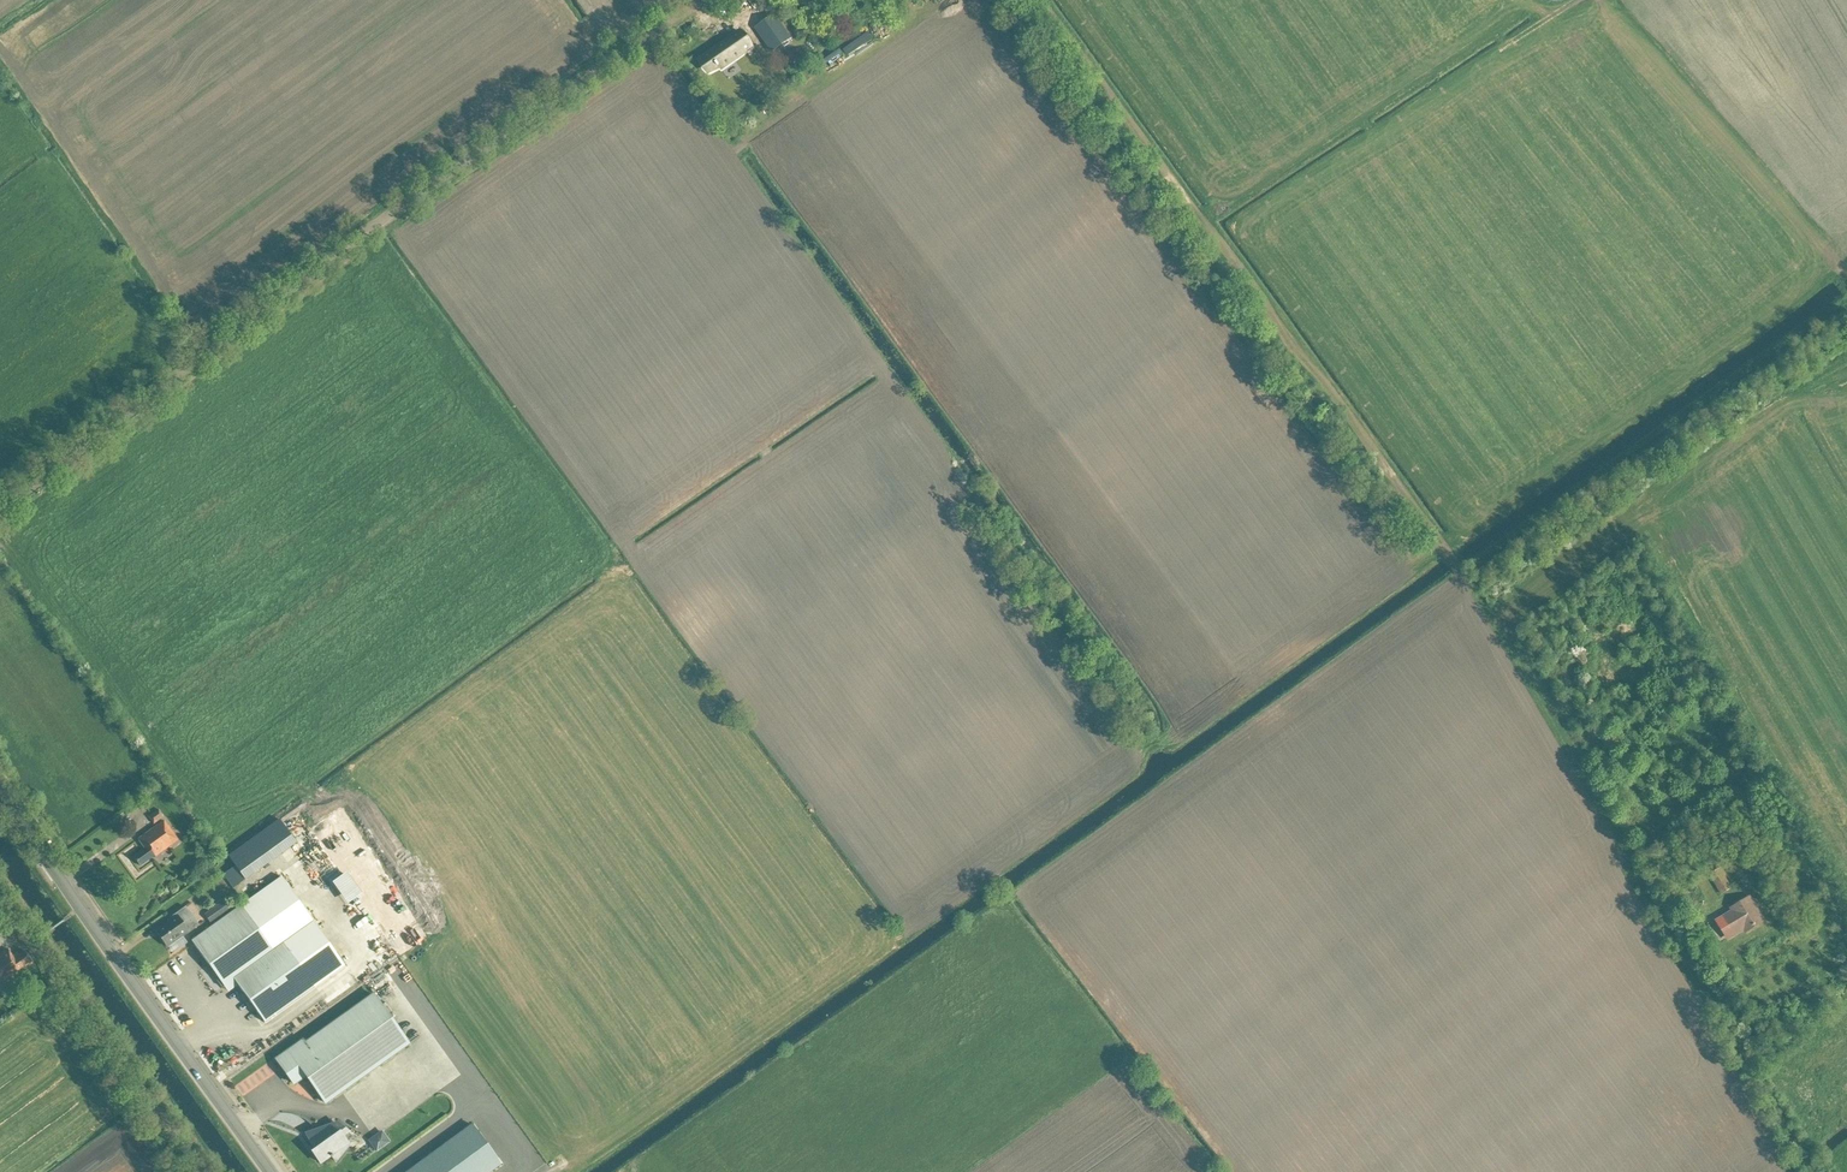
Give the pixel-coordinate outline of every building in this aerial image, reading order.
[(772,53),(792,39),(775,14),(754,28),(772,53)] [(740,32),(701,59),(710,71),(717,66),(718,67),(719,67),(720,69),(721,69),(751,48),(740,32)] [(828,64),(842,54),(837,47),(823,57),(828,64)] [(148,817),(153,825),(164,817),(158,810),(148,817)] [(280,820),(228,857),(244,880),(296,843),(280,820)] [(153,858),(178,841),(164,821),(138,840),(145,849),(133,857),(140,866),(152,857),(153,858)] [(1721,895),(1732,888),(1719,868),(1708,875),(1721,895)] [(345,966),(281,876),(190,941),(207,965),(205,966),(221,988),(233,979),(264,1023),(345,966)] [(1745,931),(1763,921),(1749,898),(1731,909),(1733,912),(1717,921),(1728,939),(1744,929),(1745,931)] [(183,937),(189,933),(198,926),(197,923),(196,920),(194,918),(193,915),(191,913),(189,911),(187,909),(185,907),(175,913),(166,920),(168,922),(155,931),(166,947),(182,936),(183,937)] [(210,923),(221,916),(215,907),(204,915),(210,923)] [(7,949),(0,954),(0,985),(1,987),(16,977),(22,985),(28,981),(23,974),(22,975),(19,971),(32,961),(24,951),(20,954),(18,952),(12,956),(7,949)] [(408,1044),(372,994),(304,1043),(302,1040),(275,1059),(293,1084),(305,1076),(325,1103),(408,1044)] [(314,1150),(312,1152),(320,1163),(330,1156),(331,1158),(332,1157),(335,1162),(349,1146),(342,1137),(348,1132),(340,1126),(333,1130),(330,1125),(306,1134),(316,1148),(314,1150)] [(500,1164),(472,1125),(408,1171),(490,1171),(500,1164)] [(366,1139),(374,1151),(389,1141),(382,1129),(366,1139)]
